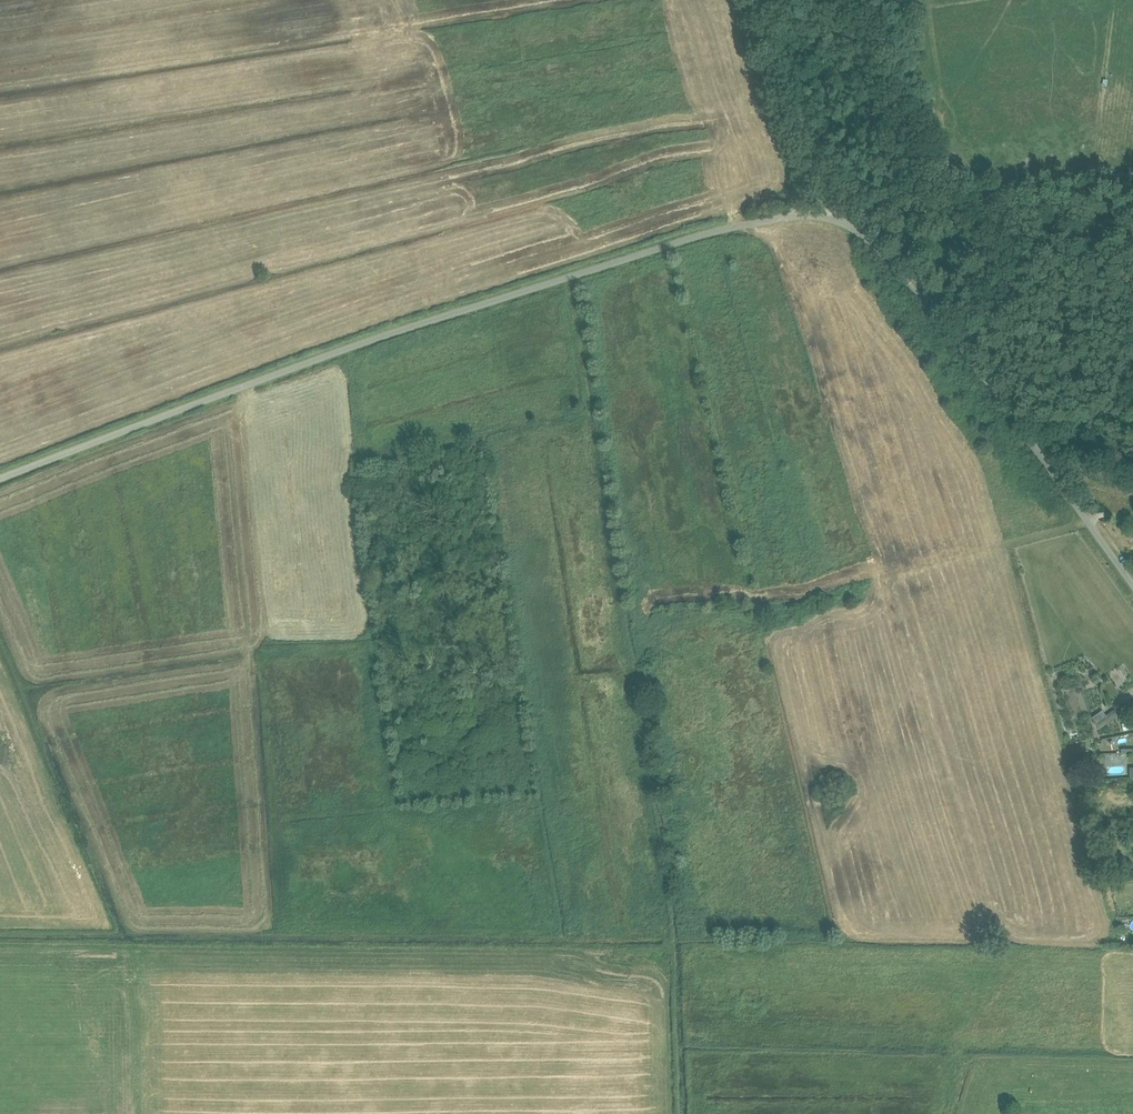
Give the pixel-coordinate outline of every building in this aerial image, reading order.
[(1103,711),(1092,719),(1096,723),(1100,729),(1107,725),(1119,716),(1115,710),(1112,712),(1109,714),(1106,716),(1103,711)] [(1126,773),(1125,752),(1104,752),(1104,774),(1126,773)] [(1118,833),(1116,820),(1107,821),(1109,834),(1118,833)]
